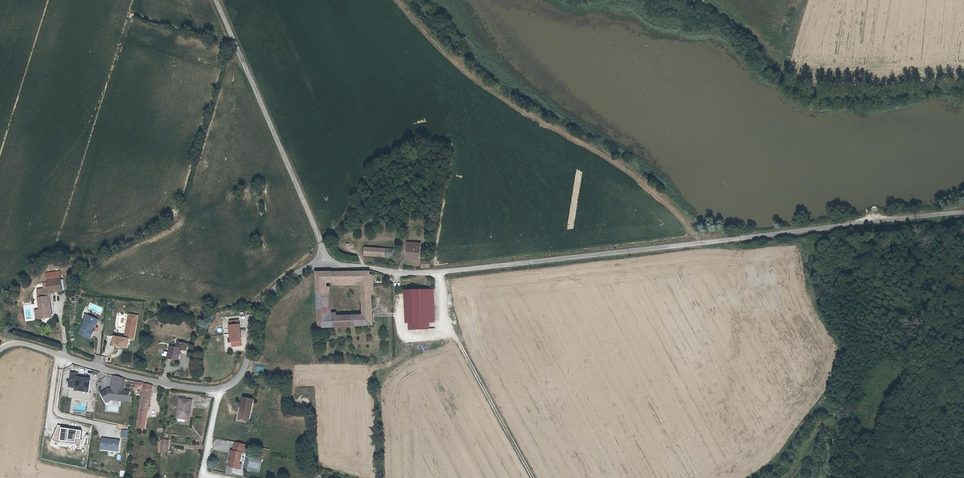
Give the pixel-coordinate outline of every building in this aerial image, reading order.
[(420,260),(421,248),(409,248),(408,260),(420,260)] [(386,254),(385,250),(365,249),(364,259),(393,260),(394,254),(386,254)] [(422,260),(422,269),(431,270),(432,261),(422,260)] [(47,294),(50,294),(52,294),(52,289),(65,287),(63,276),(51,278),(52,287),(46,287),(46,290),(47,294)] [(349,329),(349,319),(331,319),(330,291),(330,286),(355,285),(354,276),(318,277),(321,330),(349,329)] [(53,314),(50,294),(47,294),(46,290),(40,291),(43,315),(53,314)] [(435,290),(409,292),(412,332),(433,331),(432,323),(437,323),(435,290)] [(33,321),(32,305),(24,305),(25,321),(33,321)] [(83,319),(84,319),(78,334),(91,339),(94,331),(92,330),(95,324),(96,325),(99,320),(85,314),(83,319)] [(126,328),(122,337),(128,338),(128,339),(132,339),(134,315),(128,314),(126,328)] [(365,319),(361,319),(361,329),(376,328),(375,315),(365,316),(365,319)] [(238,336),(240,336),(243,336),(244,336),(244,319),(234,319),(235,337),(238,336)] [(349,329),(361,329),(361,319),(349,319),(349,329)] [(111,345),(117,346),(118,345),(120,346),(120,347),(126,348),(128,339),(128,338),(122,337),(113,336),(111,345)] [(178,344),(176,350),(171,349),(167,360),(178,363),(181,353),(186,354),(188,347),(178,344)] [(265,373),(266,366),(255,365),(254,371),(265,373)] [(69,388),(76,389),(76,394),(91,395),(92,380),(79,379),(79,374),(70,373),(69,388)] [(112,377),(111,390),(104,390),(103,401),(130,404),(131,392),(125,391),(126,379),(112,377)] [(141,422),(149,391),(141,390),(140,395),(138,394),(129,427),(131,427),(139,429),(141,422)] [(243,412),(249,414),(251,414),(256,393),(245,390),(244,396),(243,396),(242,399),(241,399),(240,403),(244,404),(243,412)] [(193,395),(180,393),(178,412),(188,414),(190,402),(192,402),(193,395)] [(244,404),(240,403),(238,414),(249,417),(249,414),(243,412),(244,404)] [(82,446),(84,432),(57,428),(55,442),(82,446)] [(100,451),(119,453),(121,441),(102,438),(100,451)] [(232,444),(228,460),(239,462),(240,457),(243,447),(245,447),(246,442),(235,440),(234,444),(232,444)]
